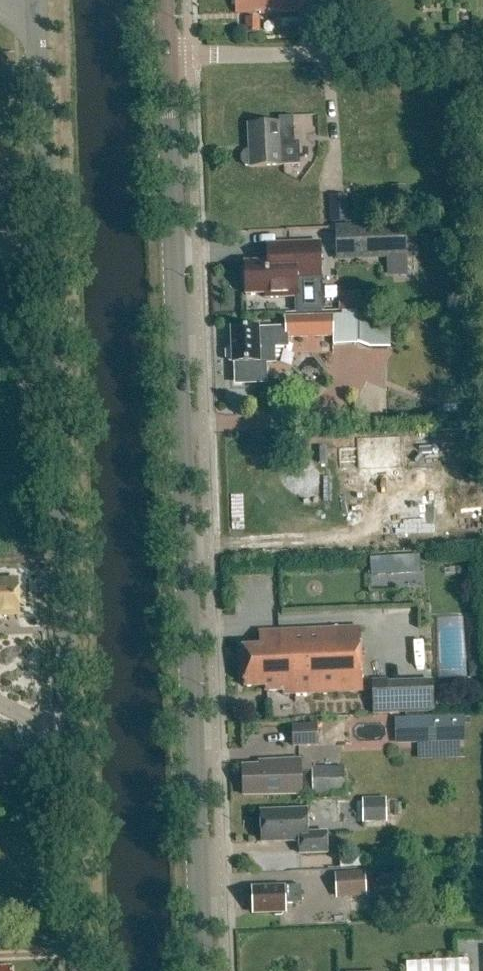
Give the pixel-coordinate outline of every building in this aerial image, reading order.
[(238,13),(300,11),(300,0),(237,0),(238,13)] [(260,18),(246,19),(246,33),(260,32),(260,18)] [(250,169),(296,167),(300,166),(299,142),(295,142),(294,116),(279,117),(279,122),(248,124),(249,150),(244,153),(241,158),(241,163),(245,167),(250,169)] [(347,194),(329,195),(331,223),(349,222),(347,194)] [(406,224),(335,226),(336,261),(387,259),(388,277),(408,276),(406,224)] [(246,264),(247,296),(267,296),(267,300),(299,299),(298,281),(323,281),(322,244),(269,246),(269,264),(246,264)] [(332,292),(333,310),(357,309),(356,291),(332,292)] [(359,345),(358,318),(286,320),(286,332),(259,332),(259,330),(233,331),(234,351),(230,351),(228,354),(228,358),(230,360),(234,360),(234,363),(237,363),(237,376),(239,376),(244,380),(244,382),(266,381),(266,376),(268,374),(268,368),(266,366),(265,362),(274,361),(274,344),(288,344),(287,338),(334,337),(334,346),(359,345)] [(272,477),(268,478),(268,495),(273,495),(273,498),(313,496),(313,504),(339,503),(338,471),(346,471),(346,466),(364,465),(364,467),(409,465),(408,433),(363,435),(363,445),(345,445),(345,447),(295,449),(295,457),(271,458),(272,477)] [(0,582),(0,616),(19,615),(18,581),(0,582)] [(434,677),(462,676),(459,610),(432,611),(434,677)] [(244,648),(245,675),(241,675),(241,682),(246,682),(246,685),(264,685),(265,691),(283,690),(283,695),(363,692),(360,627),(260,631),(260,648),(244,648)] [(373,715),(434,713),(432,680),(372,682),(373,715)] [(413,743),(413,757),(458,757),(458,715),(390,716),(390,743),(413,743)] [(316,725),(292,726),(292,747),(317,746),(316,725)] [(264,767),(243,767),(243,796),(300,795),(299,761),(264,762),(264,767)] [(344,767),(312,768),(312,795),(345,795),(344,767)] [(386,798),(362,798),(363,824),(387,823),(386,798)] [(307,810),(261,812),(262,843),(299,842),(300,855),(327,854),(326,833),(308,834),(307,810)] [(407,868),(379,869),(380,883),(407,882),(407,868)] [(365,872),(335,874),(336,898),(366,897),(365,872)] [(301,886),(252,888),(253,914),(286,913),(285,904),(302,903),(301,886)] [(400,970),(468,970),(468,958),(400,962),(400,970)]
